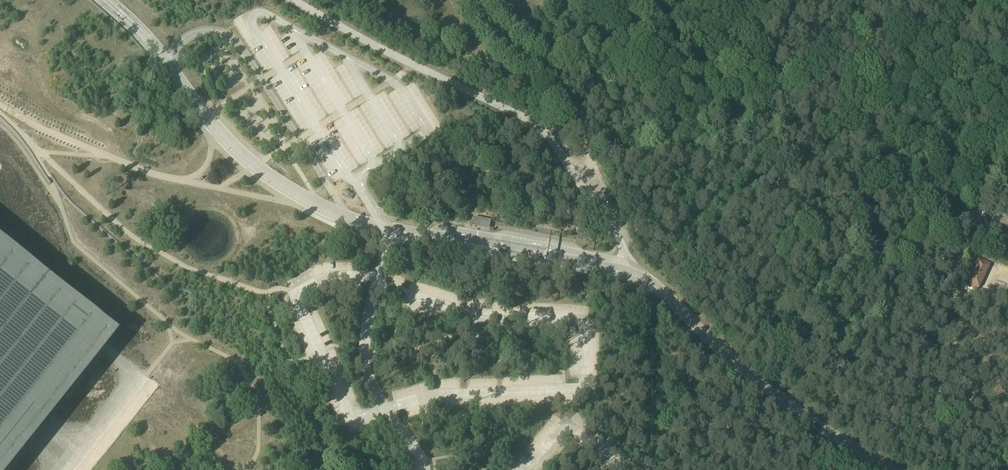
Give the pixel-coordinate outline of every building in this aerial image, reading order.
[(493,221),(476,219),(474,227),(491,230),(493,221)] [(132,331),(0,233),(0,469),(20,469),(132,331)]
